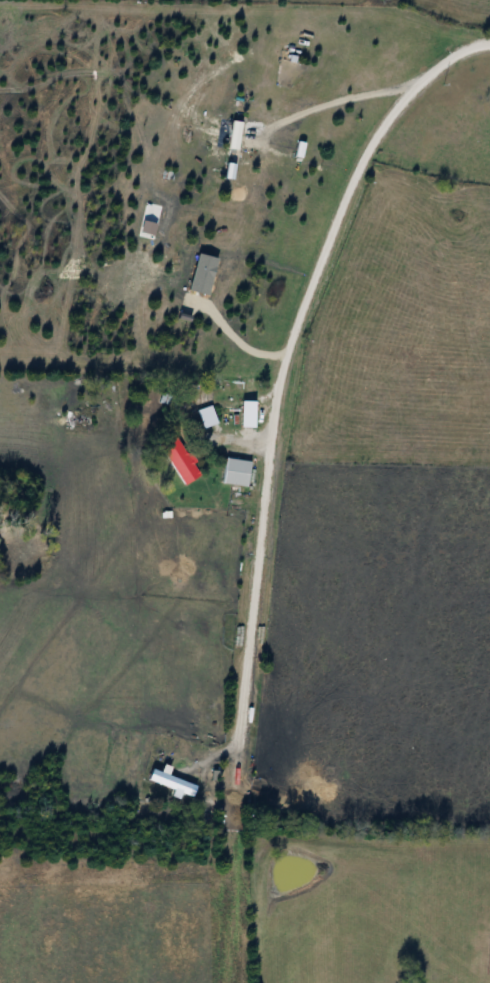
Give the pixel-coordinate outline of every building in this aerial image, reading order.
[(236,428),(250,428),(250,412),(236,412),(236,428)] [(178,486),(196,477),(173,432),(155,441),(178,486)] [(245,486),(246,460),(219,459),(217,485),(245,486)]
